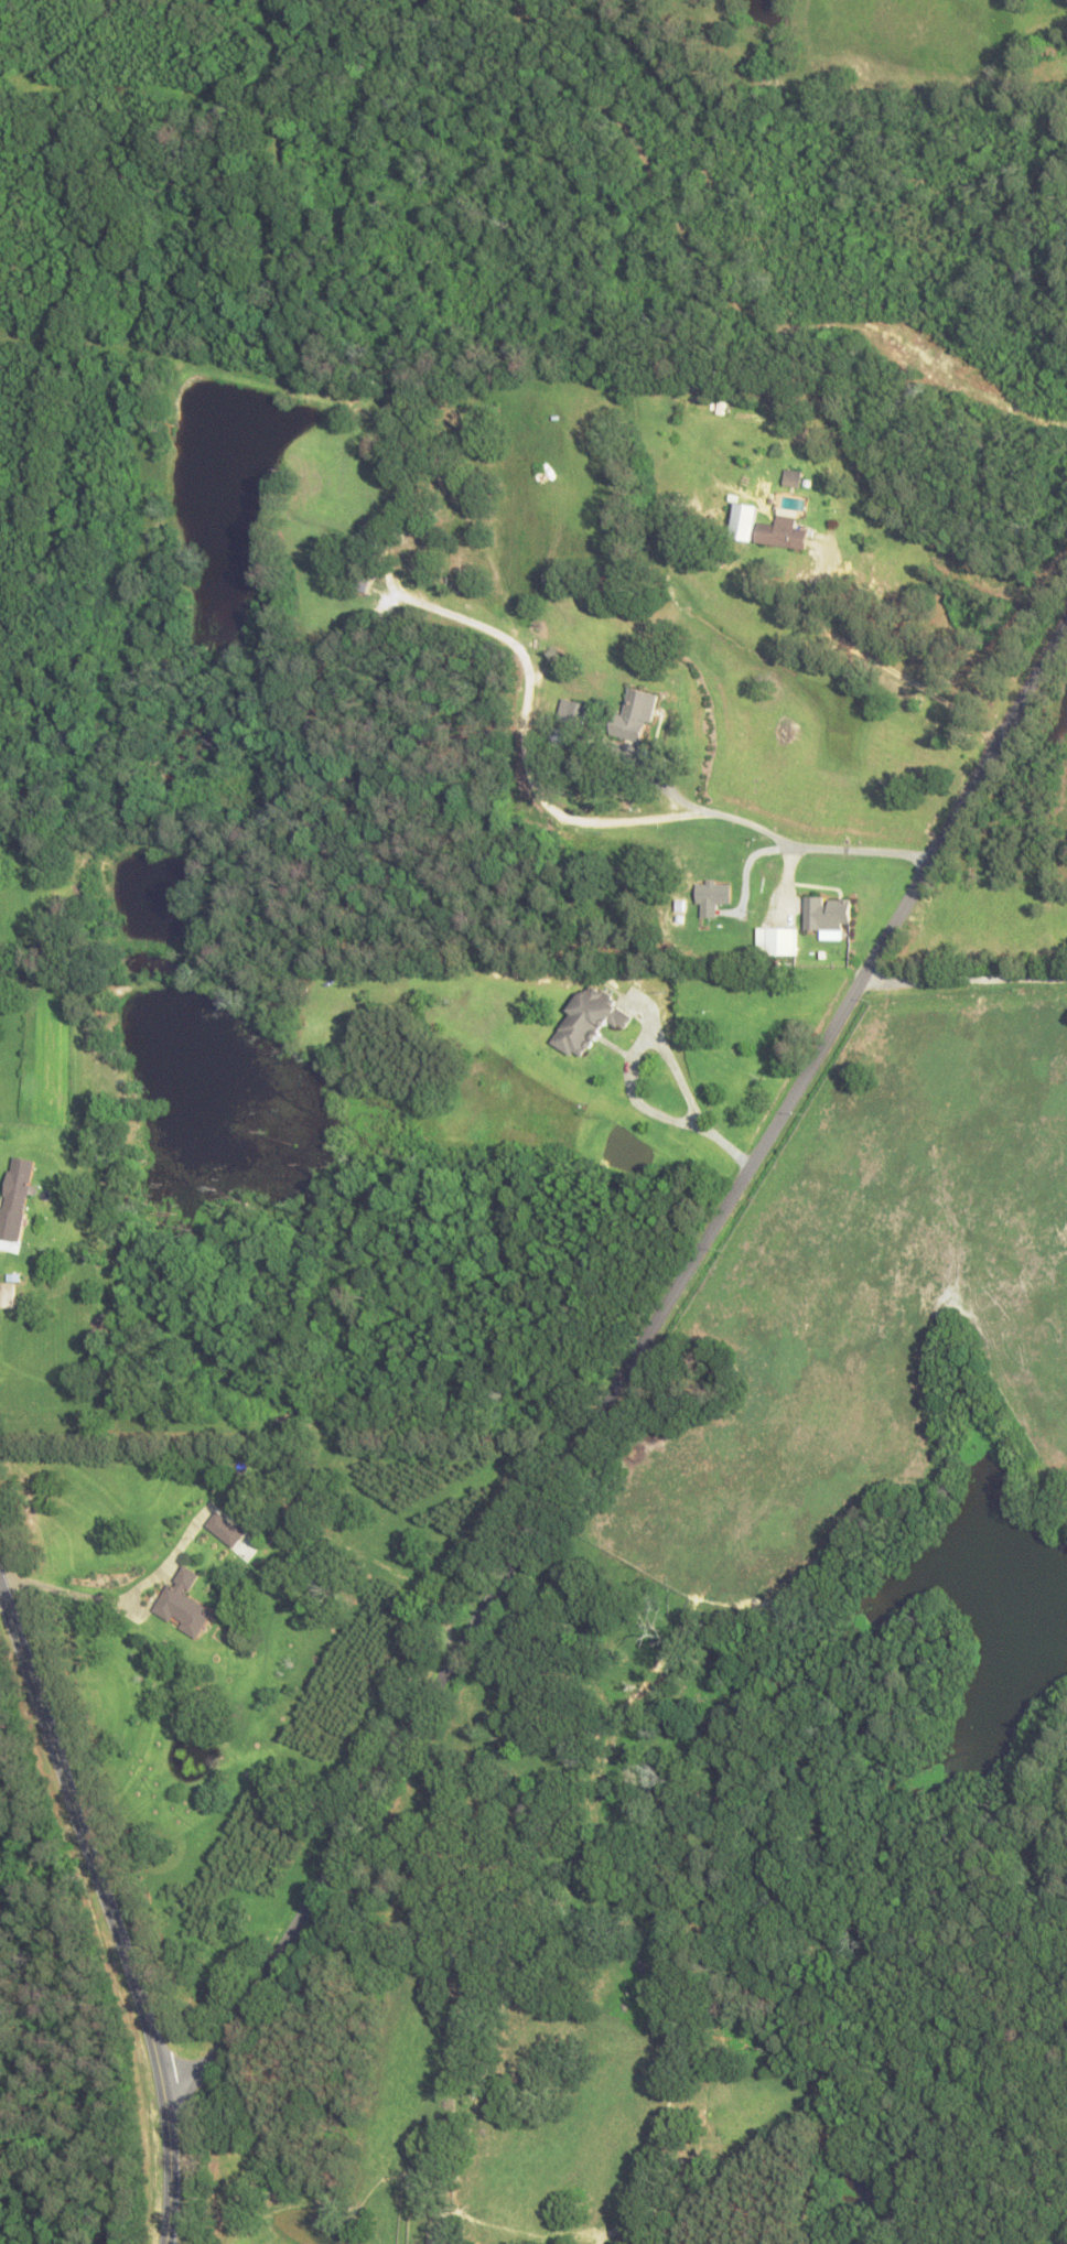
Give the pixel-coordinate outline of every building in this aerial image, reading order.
[(803,489),(803,474),(784,474),(784,489),(803,489)] [(759,525),(756,545),(806,553),(809,533),(796,531),(798,520),(777,517),(776,528),(759,525)] [(657,696),(629,691),(624,717),(617,716),(613,738),(648,744),(657,696)] [(589,706),(563,701),(560,721),(585,725),(589,706)] [(554,748),(578,753),(582,735),(557,731),(554,748)] [(731,886),(698,886),(698,920),(717,920),(717,907),(731,907),(731,886)] [(852,932),(852,901),(806,901),(805,931),(852,932)] [(797,957),(797,931),(759,931),(759,957),(797,957)] [(623,1032),(633,1016),(587,989),(553,1044),(584,1063),(608,1023),(623,1032)] [(38,1163),(13,1159),(0,1234),(0,1241),(23,1245),(38,1163)] [(16,1287),(0,1287),(0,1311),(16,1311),(16,1287)] [(199,1642),(215,1614),(169,1588),(153,1615),(171,1626),(199,1642)]
